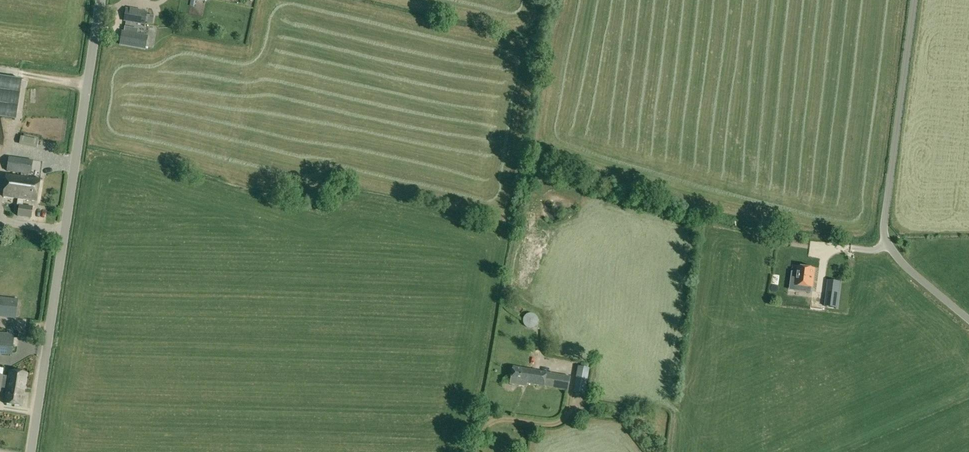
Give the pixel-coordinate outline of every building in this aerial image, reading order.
[(124,16),(123,22),(144,25),(146,12),(126,9),(124,16)] [(125,27),(124,31),(122,31),(122,32),(119,45),(146,50),(148,36),(137,34),(138,30),(125,27)] [(15,120),(21,81),(0,78),(0,118),(15,120)] [(21,174),(21,178),(28,179),(28,175),(31,175),(33,160),(8,157),(6,172),(21,174)] [(18,200),(17,205),(20,205),(18,217),(31,219),(33,207),(24,206),(23,205),(23,200),(25,201),(37,202),(40,181),(28,179),(21,178),(7,175),(4,197),(18,200)] [(798,267),(795,286),(812,288),(815,269),(798,267)] [(838,308),(839,295),(827,293),(825,306),(838,308)] [(16,319),(18,299),(0,297),(0,317),(16,319)] [(522,320),(522,321),(522,322),(523,323),(523,324),(523,325),(524,326),(525,327),(526,327),(527,328),(528,328),(529,328),(530,329),(531,328),(532,328),(533,328),(534,327),(535,327),(536,326),(536,325),(537,324),(537,323),(538,322),(538,321),(538,320),(537,319),(537,318),(536,317),(536,316),(535,315),(534,314),(533,314),(532,313),(531,313),(530,313),(529,313),(528,313),(527,314),(526,314),(525,315),(524,316),(523,317),(523,318),(523,319),(522,320)] [(13,356),(15,335),(0,333),(0,355),(13,356)] [(523,383),(547,387),(567,390),(570,377),(546,372),(513,367),(510,384),(523,386),(523,383)] [(586,394),(591,369),(578,367),(574,392),(586,394)] [(9,378),(7,389),(4,404),(22,406),(27,373),(10,371),(9,378)] [(9,378),(3,377),(3,375),(0,375),(0,392),(1,392),(1,388),(7,389),(9,378)]
